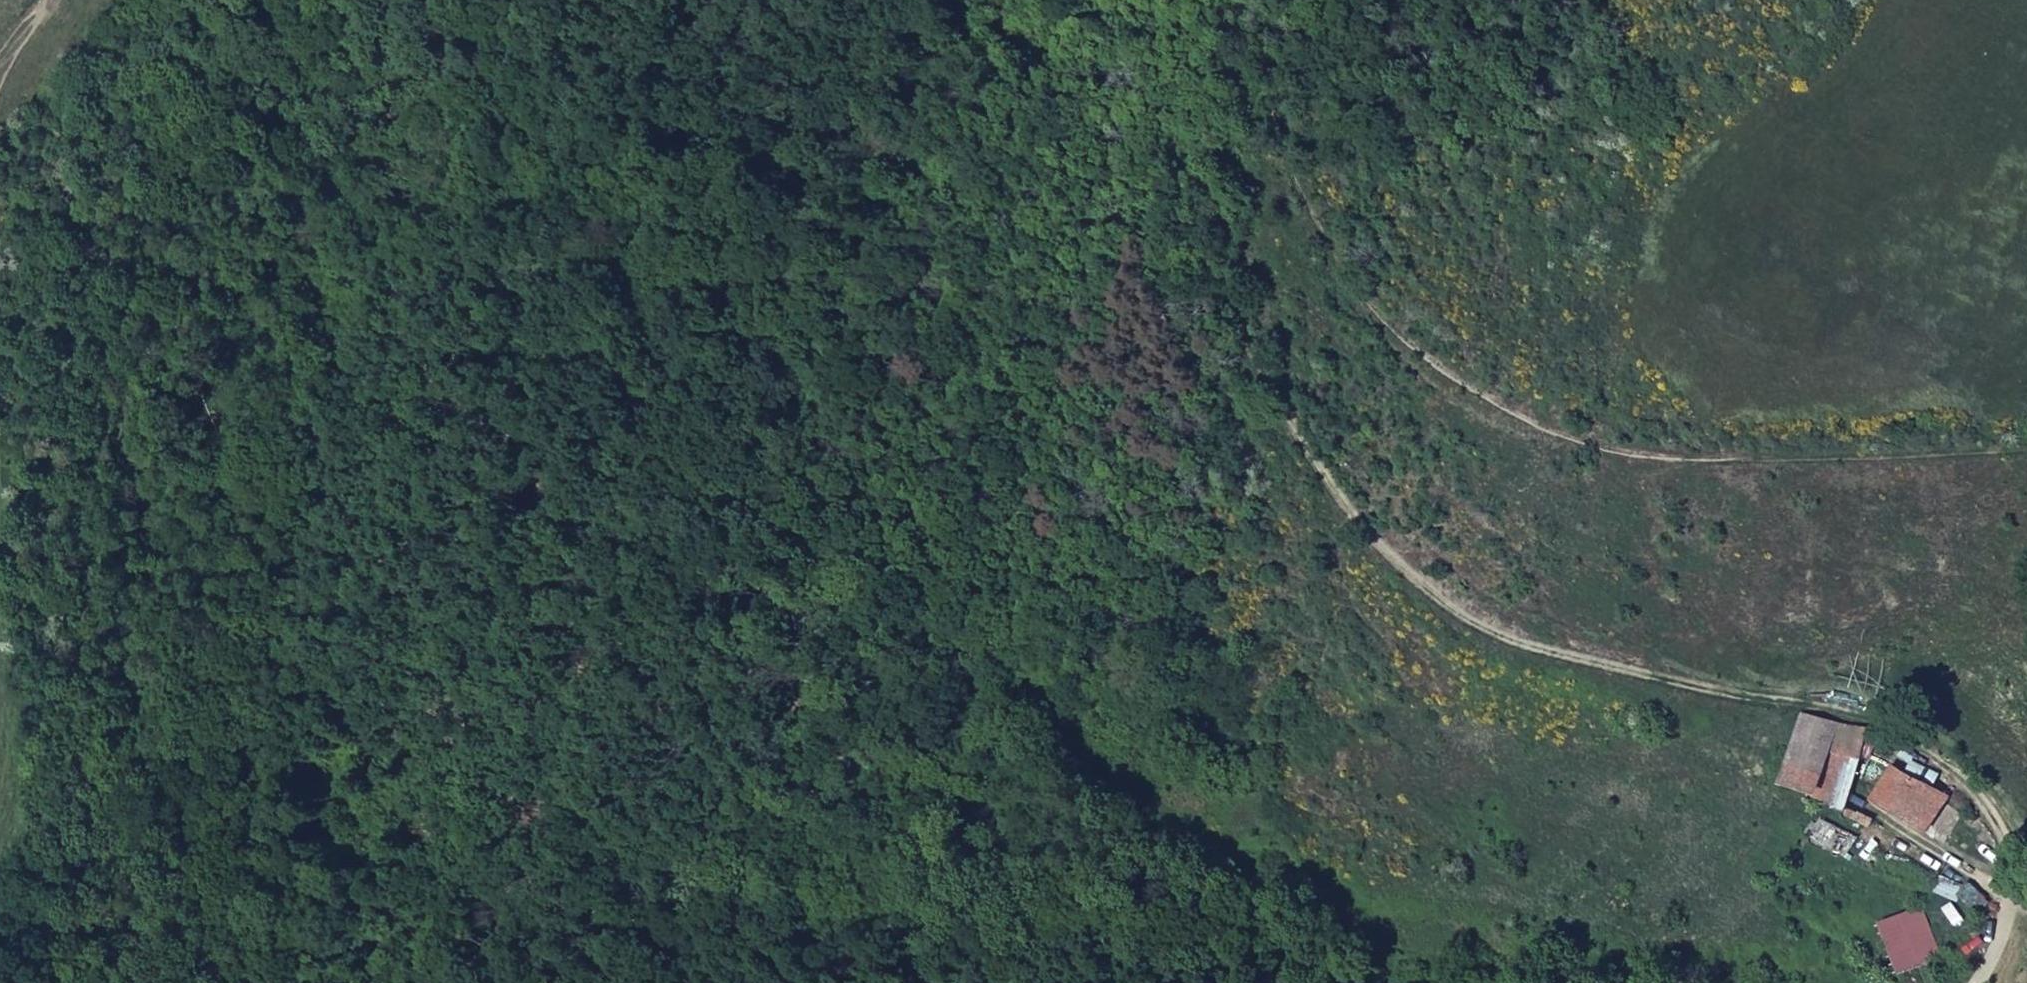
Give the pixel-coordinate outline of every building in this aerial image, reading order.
[(1840,722),(1802,716),(1781,788),(1818,797),(1830,754),(1860,760),(1862,754),(1867,728),(1840,722)] [(1844,808),(1860,760),(1830,754),(1818,797),(1844,808)] [(1873,806),(1925,835),(1948,796),(1893,770),(1873,806)] [(1811,840),(1847,856),(1855,839),(1819,822),(1811,840)] [(1891,926),(1910,974),(1945,961),(1937,937),(1925,912),(1891,926)]
